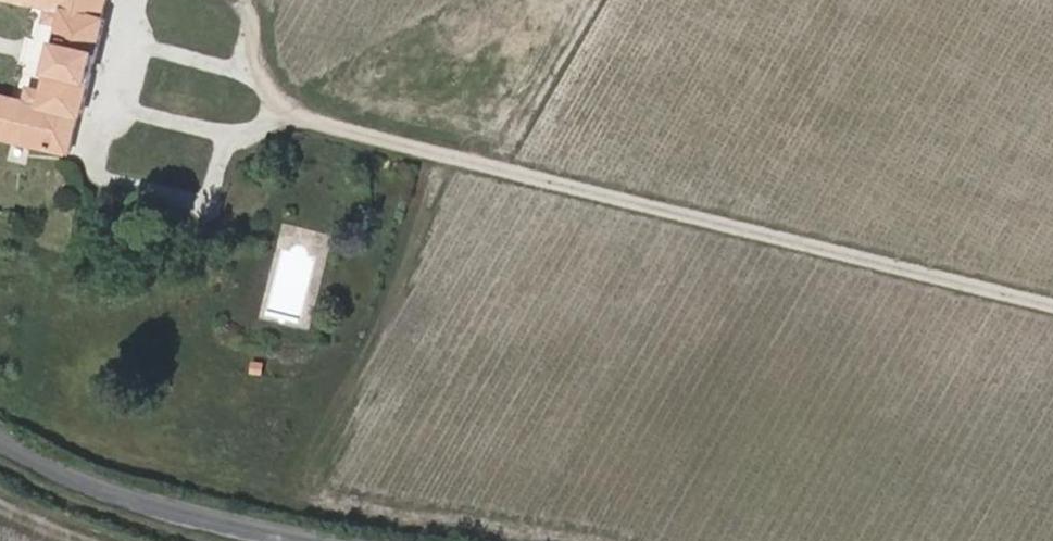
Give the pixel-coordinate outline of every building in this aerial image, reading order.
[(71,155),(79,119),(83,120),(93,77),(98,58),(107,17),(105,16),(109,0),(0,0),(25,6),(26,4),(48,9),(45,24),(58,26),(43,89),(30,85),(26,98),(0,91),(0,137),(71,155)]
